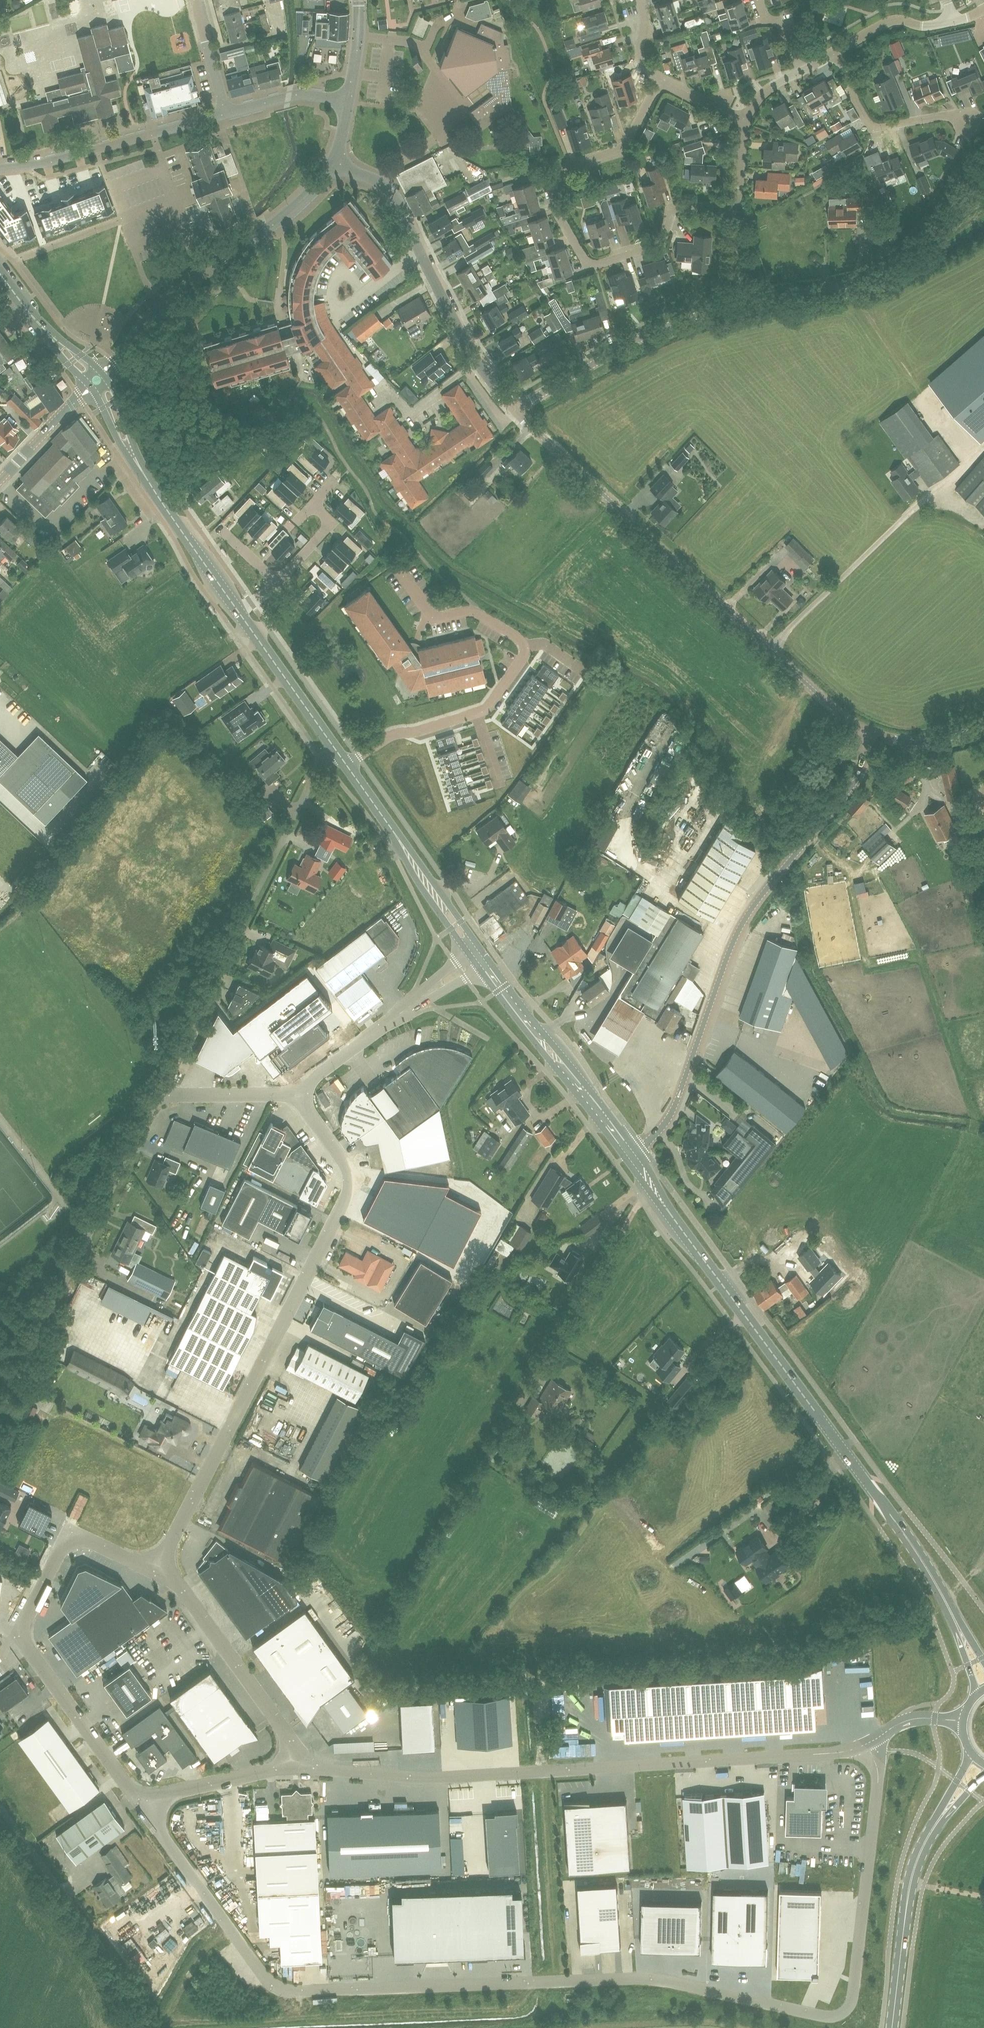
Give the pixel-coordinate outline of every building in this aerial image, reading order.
[(53,19),(55,18),(57,24),(65,22),(58,0),(48,0),(53,19)] [(217,16),(224,14),(240,9),(242,9),(240,0),(213,0),(217,16)] [(571,2),(574,12),(600,4),(599,0),(570,0),(571,2)] [(655,6),(659,18),(680,11),(676,12),(672,1),(672,0),(671,1),(655,6)] [(470,5),(465,16),(476,21),(492,16),(488,1),(470,5)] [(727,18),(744,12),(741,1),(723,6),(727,18)] [(715,2),(699,7),(701,14),(717,8),(715,2)] [(225,19),(228,26),(243,22),(240,9),(224,14),(225,19)] [(317,11),(316,36),(326,36),(342,37),(348,37),(349,13),(344,13),(331,12),(328,12),(317,11)] [(682,16),(680,11),(659,18),(662,29),(664,35),(681,29),(680,24),(678,18),(682,16)] [(578,31),(581,41),(601,35),(599,29),(607,26),(602,12),(583,18),(587,28),(578,31)] [(744,12),(727,18),(730,29),(748,24),(744,12)] [(261,18),(264,30),(269,29),(270,28),(267,16),(261,18)] [(697,25),(704,22),(702,16),(695,18),(697,25)] [(243,22),(228,26),(231,40),(247,36),(243,22)] [(534,136),(515,112),(512,107),(507,66),(511,66),(508,44),(504,44),(503,32),(481,23),(476,35),(458,27),(457,26),(447,52),(445,51),(439,64),(447,74),(449,73),(466,95),(466,94),(485,80),(495,93),(469,113),(481,130),(508,110),(528,137),(529,146),(531,157),(541,156),(540,145),(542,145),(541,135),(534,136)] [(49,101),(23,108),(23,109),(27,124),(42,120),(45,131),(61,127),(58,116),(72,112),(75,123),(86,120),(115,112),(112,103),(111,97),(121,94),(117,78),(106,81),(101,60),(115,56),(119,72),(135,68),(125,30),(124,25),(109,29),(107,24),(91,28),(93,34),(78,38),(85,66),(81,68),(82,72),(58,78),(61,87),(46,91),(49,101)] [(963,39),(963,38),(971,36),(968,30),(940,36),(942,44),(963,39)] [(724,38),(722,31),(708,35),(710,42),(724,38)] [(752,59),(756,58),(759,67),(771,63),(770,59),(776,57),(770,37),(763,39),(765,44),(748,49),(752,59)] [(890,43),(896,57),(905,54),(899,39),(890,43)] [(567,51),(571,50),(573,56),(577,55),(574,40),(565,42),(567,51)] [(693,54),(690,55),(685,43),(671,47),(673,52),(672,52),(677,70),(684,68),(687,75),(698,71),(700,75),(693,54)] [(609,49),(602,51),(600,44),(595,46),(582,50),(584,55),(584,57),(588,56),(592,68),(596,67),(596,68),(599,67),(612,63),(613,63),(609,49)] [(693,54),(700,75),(712,71),(710,64),(717,62),(711,44),(704,46),(704,48),(699,50),(701,56),(695,58),(694,54),(693,54)] [(230,88),(232,95),(255,89),(253,81),(249,69),(244,45),(231,49),(234,57),(238,56),(240,66),(240,67),(240,68),(240,71),(226,74),(227,79),(229,88),(230,88)] [(729,77),(729,76),(730,78),(737,76),(737,74),(742,72),(739,61),(745,59),(741,47),(728,51),(731,59),(724,61),(729,77)] [(888,77),(900,72),(895,60),(883,65),(888,77)] [(282,73),(281,69),(279,61),(267,65),(269,70),(266,71),(264,64),(249,69),(253,81),(259,79),(261,87),(281,82),(279,74),(282,73)] [(198,103),(197,100),(200,100),(191,64),(141,77),(151,116),(198,103)] [(983,90),(983,87),(975,66),(969,68),(970,71),(952,79),(958,92),(969,87),(972,95),(983,90)] [(620,104),(636,100),(632,85),(633,85),(630,76),(622,79),(622,78),(613,81),(620,104)] [(920,79),(922,85),(913,88),(919,104),(934,98),(934,99),(943,95),(936,79),(931,81),(929,76),(920,79)] [(879,102),(883,110),(904,102),(893,77),(876,84),(882,100),(879,102)] [(814,86),(823,102),(828,99),(831,103),(831,104),(832,104),(833,104),(842,99),(833,84),(828,86),(825,80),(814,86)] [(817,105),(823,102),(814,86),(803,92),(806,99),(801,101),(810,117),(819,112),(820,111),(820,110),(819,110),(817,105)] [(595,129),(611,124),(608,116),(607,117),(606,113),(612,111),(607,93),(595,97),(598,107),(589,110),(595,129)] [(689,114),(668,102),(660,117),(681,129),(682,128),(684,129),(684,131),(682,132),(684,141),(700,136),(698,127),(690,129),(687,118),(689,114)] [(792,114),(788,107),(785,103),(773,109),(783,126),(788,123),(791,128),(797,124),(799,128),(806,124),(798,111),(792,114)] [(558,129),(568,125),(561,110),(552,114),(558,129)] [(573,149),(590,144),(584,124),(567,130),(573,149)] [(861,146),(854,134),(843,140),(840,135),(825,143),(832,153),(842,148),(846,154),(861,146)] [(919,142),(910,145),(917,162),(940,153),(952,159),(957,149),(944,142),(934,141),(933,138),(920,143),(919,142)] [(666,147),(667,150),(683,145),(682,142),(672,144),(672,145),(666,147)] [(766,150),(765,165),(785,166),(785,158),(797,159),(798,147),(790,144),(774,142),(774,150),(766,150)] [(197,177),(192,179),(201,202),(205,201),(215,227),(237,219),(228,192),(232,191),(227,176),(237,172),(230,154),(226,155),(223,146),(222,145),(221,145),(220,145),(219,144),(218,145),(217,145),(216,147),(216,148),(216,149),(219,158),(216,159),(210,143),(187,151),(197,177)] [(684,163),(691,164),(690,180),(715,181),(716,165),(699,164),(700,155),(705,153),(703,146),(684,152),(682,153),(684,157),(685,157),(684,163)] [(881,182),(905,172),(902,163),(901,164),(898,157),(883,163),(878,151),(871,154),(876,166),(875,166),(878,173),(877,173),(881,182)] [(440,205),(432,190),(446,183),(432,155),(395,173),(416,214),(421,211),(422,214),(440,205)] [(849,164),(826,176),(830,184),(853,172),(849,164)] [(665,180),(664,181),(659,167),(647,171),(651,183),(643,185),(648,204),(664,199),(661,191),(668,189),(665,180)] [(758,179),(757,195),(777,196),(777,189),(788,190),(790,175),(769,173),(768,180),(758,179)] [(925,175),(916,178),(923,194),(931,190),(925,175)] [(489,181),(465,191),(444,201),(449,212),(470,202),(470,201),(491,190),(489,181)] [(517,201),(535,195),(532,183),(513,189),(514,190),(509,191),(510,197),(515,195),(517,201)] [(43,208),(34,212),(43,234),(53,231),(60,228),(58,225),(63,223),(65,228),(76,224),(75,222),(91,217),(91,216),(90,213),(101,209),(102,213),(102,214),(113,210),(113,209),(112,207),(104,185),(95,188),(93,189),(93,190),(86,193),(87,196),(80,199),(79,195),(76,196),(75,194),(71,195),(70,194),(62,197),(63,201),(64,204),(55,208),(54,204),(43,208)] [(505,193),(503,186),(491,190),(493,196),(505,193)] [(8,243),(14,241),(13,238),(23,234),(25,238),(36,234),(26,209),(20,211),(15,213),(14,212),(0,193),(1,193),(0,192),(0,233),(8,243)] [(501,218),(502,225),(520,219),(518,213),(521,212),(521,213),(539,207),(535,195),(517,201),(519,207),(514,208),(516,214),(501,218)] [(585,232),(589,231),(594,246),(608,241),(607,238),(615,235),(613,228),(616,227),(608,200),(607,200),(606,198),(603,199),(600,205),(603,215),(601,220),(583,225),(585,232)] [(626,198),(612,203),(619,225),(625,223),(627,229),(642,224),(636,204),(629,206),(626,198)] [(846,214),(847,226),(856,226),(856,211),(862,211),(862,198),(848,198),(848,206),(849,214),(846,214)] [(276,322),(203,344),(209,364),(211,363),(213,368),(211,369),(215,384),(229,379),(231,384),(290,366),(286,352),(303,347),(304,348),(312,343),(321,356),(324,361),(315,367),(323,380),(330,390),(345,380),(349,386),(334,396),(338,401),(339,400),(348,412),(346,413),(353,424),(355,423),(363,435),(361,436),(365,441),(375,434),(380,431),(395,453),(380,463),(383,469),(385,468),(389,474),(393,480),(391,481),(399,491),(400,490),(412,508),(429,496),(420,483),(418,481),(423,477),(422,475),(428,471),(429,473),(435,470),(433,468),(445,459),(447,461),(457,454),(456,452),(468,444),(469,446),(474,443),(477,447),(494,436),(486,424),(488,423),(484,418),(482,419),(474,407),(476,406),(469,395),(467,397),(459,384),(442,395),(461,424),(447,434),(433,431),(431,445),(424,449),(420,452),(417,447),(415,448),(407,436),(409,435),(402,424),(400,426),(392,414),(394,412),(390,407),(375,417),(371,411),(360,395),(361,394),(369,389),(375,385),(371,379),(369,381),(361,369),(363,367),(356,357),(354,358),(346,346),(338,334),(334,328),(330,322),(328,323),(325,318),(328,317),(327,314),(326,311),(325,308),(325,305),(324,302),(317,303),(314,303),(314,298),(314,293),(314,288),(315,282),(317,278),(318,273),(320,269),(322,265),(325,261),(328,257),(331,254),(334,250),(337,247),(348,261),(357,254),(365,263),(363,265),(368,271),(370,269),(375,276),(393,262),(383,251),(386,248),(367,225),(370,223),(350,199),(333,212),(336,216),(321,228),(317,231),(314,234),(310,238),(307,242),(304,246),(302,250),(301,250),(299,254),(297,258),(295,262),(293,267),(292,271),(290,277),(289,283),(288,289),(289,289),(292,289),(291,291),(291,296),(291,302),(292,309),(293,315),(295,322),(286,324),(288,328),(279,331),(277,322),(276,322)] [(849,214),(848,206),(838,206),(838,199),(830,199),(830,206),(829,206),(830,226),(847,226),(846,214),(849,214)] [(496,207),(499,217),(506,215),(502,205),(496,207)] [(461,220),(464,227),(476,221),(476,222),(482,219),(486,217),(481,207),(471,212),(472,215),(461,220)] [(428,224),(435,235),(452,225),(453,227),(459,223),(456,217),(450,221),(445,214),(428,224)] [(529,216),(520,219),(502,225),(506,230),(513,228),(521,225),(521,226),(522,230),(530,228),(532,234),(550,229),(546,216),(538,219),(534,220),(532,215),(529,216)] [(485,226),(482,220),(486,218),(486,217),(482,219),(476,222),(476,221),(464,227),(465,228),(470,226),(473,232),(485,226)] [(550,229),(532,234),(536,247),(554,241),(550,229)] [(473,243),(477,249),(482,246),(489,242),(497,238),(492,231),(473,243)] [(454,237),(455,239),(449,243),(449,244),(443,248),(449,259),(462,251),(469,246),(461,232),(454,237)] [(709,271),(711,237),(697,236),(696,243),(678,242),(677,260),(692,262),(692,270),(709,271)] [(465,257),(469,263),(493,249),(489,242),(482,246),(477,249),(465,257)] [(522,257),(536,252),(533,245),(518,250),(522,257)] [(550,265),(569,260),(567,256),(569,256),(569,254),(568,248),(566,248),(565,248),(565,247),(547,253),(547,254),(537,257),(536,252),(522,257),(525,262),(538,259),(537,257),(541,256),(542,261),(549,259),(550,265)] [(549,278),(537,282),(540,288),(554,284),(552,278),(572,272),(572,271),(573,271),(574,270),(572,264),(571,263),(570,263),(569,260),(550,265),(552,272),(548,273),(549,278)] [(642,290),(652,287),(651,285),(657,284),(656,281),(669,277),(669,276),(674,274),(671,262),(665,264),(664,261),(651,265),(651,263),(643,266),(646,276),(639,278),(642,290)] [(474,272),(470,265),(458,273),(458,274),(457,275),(460,281),(462,280),(465,286),(491,271),(488,264),(480,269),(474,272)] [(483,306),(492,301),(505,293),(509,291),(505,284),(492,291),(490,288),(492,288),(488,281),(495,276),(491,271),(465,286),(473,299),(480,295),(481,297),(480,300),(483,306)] [(624,302),(638,297),(631,274),(625,276),(623,272),(608,277),(615,298),(622,295),(624,302)] [(593,289),(595,293),(594,294),(598,307),(605,305),(601,292),(600,292),(599,287),(593,289)] [(648,307),(657,304),(652,287),(642,290),(648,307)] [(508,309),(504,303),(509,301),(505,293),(492,301),(494,306),(482,313),(484,318),(482,319),(488,328),(489,327),(490,327),(496,323),(497,325),(505,321),(500,313),(508,309)] [(419,297),(397,310),(408,329),(407,330),(410,336),(420,330),(417,324),(430,316),(419,297)] [(566,332),(572,330),(570,324),(555,298),(549,301),(566,332)] [(512,323),(528,314),(523,305),(507,314),(512,323)] [(583,312),(583,311),(583,309),(570,313),(569,316),(571,323),(572,323),(576,339),(590,335),(583,312)] [(389,317),(382,322),(373,310),(351,328),(361,342),(383,324),(387,329),(394,323),(389,317)] [(583,312),(590,335),(603,330),(599,315),(591,317),(589,310),(583,311),(583,312)] [(499,342),(506,354),(519,346),(515,339),(522,335),(517,327),(507,334),(508,336),(499,342)] [(547,330),(544,332),(541,327),(528,334),(534,344),(547,336),(546,336),(550,334),(547,330)] [(931,383),(981,440),(983,438),(983,336),(931,383)] [(542,355),(555,347),(549,337),(536,345),(542,355)] [(0,345),(0,362),(1,363),(16,352),(7,340),(0,345)] [(430,353),(412,366),(421,377),(427,372),(432,379),(450,365),(441,353),(434,358),(430,353)] [(525,357),(512,364),(520,379),(533,371),(531,366),(539,361),(534,353),(526,358),(525,357)] [(365,367),(374,377),(371,379),(375,385),(380,381),(385,376),(371,362),(365,367)] [(50,408),(51,408),(64,399),(47,376),(44,378),(37,369),(24,378),(31,388),(34,386),(44,400),(44,399),(50,408)] [(419,398),(414,393),(408,398),(413,403),(419,398)] [(30,409),(25,404),(15,394),(7,401),(25,418),(35,429),(43,421),(39,418),(51,409),(51,408),(50,408),(44,399),(44,400),(30,409)] [(927,420),(939,414),(930,398),(919,404),(927,420)] [(0,422),(0,441),(8,448),(18,438),(13,433),(17,429),(16,428),(4,417),(0,422)] [(78,483),(87,475),(85,473),(93,467),(91,464),(101,456),(94,448),(98,445),(77,419),(63,429),(53,441),(55,443),(22,478),(24,480),(17,488),(46,516),(60,500),(58,498),(75,480),(78,483)] [(309,435),(304,440),(311,445),(312,444),(315,446),(315,447),(320,451),(323,447),(309,435)] [(905,499),(919,489),(913,480),(921,475),(929,486),(960,464),(938,435),(917,450),(926,462),(909,475),(906,472),(907,471),(902,464),(892,472),(896,478),(892,481),(905,499)] [(318,468),(320,469),(322,467),(329,460),(320,451),(315,447),(307,456),(304,454),(299,459),(314,473),(318,468)] [(527,466),(532,461),(521,449),(513,458),(511,456),(504,464),(508,468),(513,463),(523,474),(529,468),(527,466)] [(677,470),(689,458),(683,452),(671,464),(677,470)] [(957,489),(983,512),(983,458),(957,489)] [(483,478),(493,467),(487,461),(476,471),(483,478)] [(295,464),(289,470),(292,472),(284,481),(297,493),(304,486),(306,484),(305,483),(310,478),(295,464)] [(201,486),(194,493),(196,496),(197,497),(197,498),(199,501),(201,501),(202,502),(208,497),(212,501),(232,484),(219,468),(200,484),(201,486)] [(660,508),(654,514),(664,523),(676,511),(668,502),(678,492),(672,485),(673,484),(664,474),(650,488),(659,498),(661,496),(664,499),(658,506),(660,508)] [(266,488),(259,481),(254,486),(262,493),(266,488)] [(268,493),(282,507),(287,502),(289,503),(291,501),(297,493),(284,481),(275,489),(273,487),(268,493)] [(490,501),(496,504),(498,498),(492,495),(490,501)] [(106,518),(118,509),(109,496),(97,504),(106,517),(102,520),(103,522),(106,518)] [(240,517),(239,518),(240,519),(241,520),(249,527),(261,513),(253,505),(255,503),(249,497),(235,512),(240,517)] [(342,500),(333,510),(347,523),(352,527),(360,518),(359,518),(365,512),(348,497),(344,502),(342,500)] [(106,518),(103,522),(111,534),(115,531),(116,531),(127,523),(118,509),(106,518)] [(265,539),(278,525),(272,519),(270,521),(261,513),(249,527),(256,534),(258,536),(259,535),(265,539)] [(16,525),(7,517),(0,524),(0,527),(4,530),(2,532),(13,543),(22,532),(18,528),(18,527),(16,525)] [(23,534),(25,536),(38,548),(43,544),(38,539),(39,538),(29,528),(23,534)] [(275,552),(283,559),(295,545),(286,536),(289,534),(283,529),(269,543),(274,548),(273,550),(275,552)] [(341,539),(332,548),(346,561),(355,552),(357,555),(362,549),(348,535),(343,540),(341,539)] [(5,556),(10,561),(17,553),(0,537),(0,561),(5,556)] [(370,537),(364,542),(368,546),(374,540),(370,537)] [(794,538),(786,546),(791,551),(799,559),(801,558),(807,552),(799,544),(794,538)] [(71,557),(74,556),(77,560),(81,556),(78,552),(83,549),(76,539),(60,551),(67,560),(71,557)] [(299,539),(296,542),(301,547),(304,544),(303,543),(299,539)] [(126,569),(134,580),(148,570),(150,571),(152,571),(154,570),(155,568),(154,565),(156,564),(144,548),(131,558),(127,552),(110,565),(118,575),(126,569)] [(325,559),(320,564),(335,578),(349,563),(346,561),(332,548),(324,558),(325,559)] [(370,552),(365,558),(369,562),(375,556),(370,552)] [(12,570),(21,579),(27,573),(19,564),(12,570)] [(771,598),(782,609),(793,598),(782,588),(786,583),(773,570),(755,589),(768,602),(771,598)] [(318,576),(322,580),(327,575),(322,571),(318,576)] [(341,583),(345,587),(349,583),(345,579),(341,583)] [(315,591),(317,588),(311,583),(298,598),(303,602),(301,604),(302,604),(303,606),(311,613),(324,599),(315,591)] [(349,602),(345,604),(387,664),(392,660),(410,685),(426,681),(429,696),(486,682),(481,662),(480,663),(478,655),(485,654),(481,638),(476,639),(475,635),(418,649),(418,647),(412,645),(408,649),(366,589),(362,592),(359,587),(345,597),(349,602)] [(809,588),(803,591),(808,599),(813,595),(809,588)] [(543,664),(535,676),(548,685),(550,687),(559,675),(543,664)] [(225,672),(220,665),(196,683),(204,694),(214,687),(220,695),(229,689),(230,690),(236,685),(235,684),(242,680),(232,667),(225,672)] [(532,674),(528,680),(544,691),(548,685),(535,676),(532,674)] [(528,680),(524,686),(539,697),(544,691),(528,680)] [(524,686),(520,692),(535,703),(539,697),(524,686)] [(196,707),(185,691),(173,699),(184,715),(196,707)] [(520,692),(516,698),(531,709),(535,703),(520,692)] [(399,705),(403,703),(399,695),(395,697),(399,705)] [(516,698),(512,704),(527,715),(531,709),(516,698)] [(261,711),(259,712),(258,710),(255,712),(253,709),(252,708),(252,709),(250,710),(244,702),(222,717),(232,732),(242,725),(248,734),(265,721),(264,719),(266,718),(261,711)] [(512,704),(508,710),(510,711),(523,720),(527,715),(512,704)] [(510,711),(501,723),(517,734),(525,722),(523,720),(510,711)] [(34,812),(72,772),(84,783),(94,792),(117,765),(74,725),(33,768),(18,755),(0,738),(0,780),(34,812)] [(454,734),(436,739),(441,753),(456,749),(459,748),(454,734)] [(261,761),(259,763),(263,768),(259,772),(269,784),(279,775),(275,770),(286,761),(281,756),(281,755),(281,754),(281,752),(280,751),(279,750),(277,750),(275,749),(269,754),(265,749),(257,756),(261,761)] [(441,753),(438,754),(440,761),(458,756),(456,749),(441,753)] [(458,756),(440,761),(442,768),(460,762),(458,756)] [(460,762),(442,768),(444,775),(462,769),(460,762)] [(954,766),(942,769),(948,798),(961,795),(954,766)] [(462,769),(444,775),(447,782),(464,776),(462,769)] [(911,770),(901,776),(906,783),(915,778),(911,770)] [(464,776),(447,782),(449,789),(467,783),(464,776)] [(532,787),(519,778),(508,795),(520,803),(532,787)] [(257,794),(247,781),(240,786),(251,800),(257,794)] [(467,783),(449,789),(451,796),(454,795),(469,790),(467,783)] [(469,790),(454,795),(458,809),(476,803),(472,789),(469,790)] [(901,790),(895,799),(905,806),(911,798),(901,790)] [(257,810),(265,804),(262,799),(254,805),(257,810)] [(868,799),(852,816),(857,820),(872,803),(868,799)] [(956,807),(958,818),(966,816),(964,805),(956,807)] [(931,825),(949,815),(944,806),(926,815),(931,825)] [(505,849),(516,841),(507,829),(507,828),(498,815),(478,829),(488,843),(496,836),(505,849)] [(949,815),(931,825),(938,839),(952,832),(957,841),(964,837),(960,828),(956,830),(949,815)] [(604,851),(618,826),(599,816),(585,841),(604,851)] [(712,918),(755,848),(739,838),(744,831),(726,819),(678,897),(712,918)] [(346,835),(328,825),(321,838),(323,839),(321,843),(332,849),(335,845),(340,847),(345,850),(352,837),(346,835)] [(881,832),(864,848),(879,864),(896,849),(881,832)] [(299,866),(301,867),(315,874),(321,861),(307,854),(303,862),(302,861),(299,866)] [(345,868),(337,862),(329,872),(337,878),(345,868)] [(493,897),(488,901),(497,914),(500,912),(516,934),(529,925),(527,922),(547,886),(529,862),(489,890),(493,897)] [(321,877),(315,874),(301,867),(299,866),(295,864),(287,879),(313,892),(321,877)] [(977,874),(966,877),(970,899),(982,896),(977,874)] [(600,930),(600,931),(592,946),(601,951),(615,925),(623,913),(631,918),(644,897),(635,892),(627,905),(620,901),(617,906),(614,904),(609,912),(611,913),(606,920),(600,930)] [(545,895),(542,902),(550,905),(554,898),(545,895)] [(557,899),(547,916),(559,922),(563,915),(572,920),(577,911),(557,899)] [(653,932),(666,910),(652,901),(638,922),(653,932)] [(540,926),(550,908),(541,903),(531,920),(540,926)] [(650,963),(675,979),(680,972),(692,980),(700,968),(690,962),(691,960),(688,958),(704,933),(679,917),(678,917),(670,912),(653,940),(647,949),(656,954),(650,963)] [(326,959),(315,968),(354,1019),(367,1009),(380,999),(360,972),(371,964),(376,970),(380,971),(386,966),(387,962),(382,955),(384,954),(396,945),(397,937),(384,921),(385,921),(381,917),(326,959)] [(652,941),(636,931),(628,926),(609,956),(633,971),(618,995),(658,1020),(657,1021),(670,1030),(681,1012),(669,1005),(670,1004),(669,1003),(670,1001),(664,997),(675,979),(650,963),(656,954),(647,949),(653,940),(652,941)] [(567,941),(552,952),(560,962),(561,964),(559,966),(563,972),(567,978),(570,976),(583,966),(579,960),(586,956),(587,955),(587,954),(579,942),(574,936),(567,941)] [(768,939),(741,1016),(770,1026),(770,1025),(782,1029),(793,997),(832,1068),(848,1052),(796,954),(797,949),(768,939)] [(249,964),(248,965),(263,973),(268,975),(269,971),(275,960),(286,966),(294,950),(278,942),(273,940),(269,949),(261,945),(257,952),(255,951),(252,958),(250,958),(248,962),(249,964)] [(307,973),(238,1027),(254,1048),(255,1048),(254,1049),(257,1053),(256,1054),(272,1074),(279,1068),(281,1070),(281,1071),(290,1065),(288,1062),(313,1042),(314,1044),(318,1040),(317,1039),(327,1032),(318,1019),(314,1022),(312,1020),(310,1017),(329,1002),(319,989),(307,973)] [(590,986),(581,992),(582,992),(590,1004),(609,990),(600,978),(590,986)] [(261,992),(238,982),(228,1005),(235,1013),(261,992)] [(238,1060),(254,1048),(238,1027),(233,1031),(218,1011),(195,1057),(224,1071),(228,1072),(232,1070),(241,1064),(238,1060)] [(155,1032),(157,1027),(148,1023),(146,1028),(155,1032)] [(592,1040),(618,1057),(628,1042),(602,1025),(592,1040)] [(343,1117),(342,1128),(352,1142),(360,1135),(367,1144),(379,1141),(399,1137),(406,1166),(450,1156),(439,1107),(440,1106),(472,1054),(470,1053),(465,1050),(457,1047),(455,1047),(449,1045),(446,1045),(440,1045),(438,1045),(432,1045),(430,1046),(429,1046),(424,1047),(421,1047),(413,1051),(408,1053),(406,1055),(396,1063),(401,1071),(369,1094),(363,1086),(361,1088),(356,1093),(351,1098),(347,1106),(346,1108),(343,1114),(343,1117)] [(735,1050),(715,1074),(786,1131),(805,1107),(735,1050)] [(504,1108),(516,1100),(515,1098),(521,1094),(511,1080),(492,1094),(502,1108),(503,1107),(504,1108)] [(516,1100),(504,1108),(515,1123),(529,1113),(519,1100),(517,1102),(516,1100)] [(230,1167),(241,1140),(195,1121),(193,1125),(177,1119),(173,1120),(163,1144),(182,1152),(184,1147),(230,1167)] [(271,1122),(248,1167),(317,1202),(327,1181),(318,1168),(287,1153),(290,1147),(293,1148),(299,1143),(287,1126),(284,1128),(271,1122)] [(715,1183),(716,1184),(711,1190),(723,1206),(731,1196),(733,1197),(776,1143),(752,1123),(744,1132),(737,1127),(724,1144),(737,1155),(715,1183)] [(691,1132),(691,1133),(690,1133),(690,1139),(687,1139),(685,1141),(684,1146),(686,1148),(689,1149),(688,1156),(690,1158),(689,1159),(689,1162),(692,1166),(695,1166),(696,1166),(706,1178),(720,1166),(707,1150),(709,1125),(698,1124),(698,1128),(697,1127),(696,1127),(695,1128),(694,1128),(693,1129),(692,1130),(692,1131),(691,1132)] [(545,1147),(557,1138),(546,1125),(535,1133),(545,1147)] [(507,1173),(533,1133),(524,1128),(499,1167),(507,1173)] [(501,1141),(484,1130),(473,1148),(489,1159),(501,1141)] [(176,1172),(180,1161),(168,1156),(166,1163),(156,1159),(147,1179),(162,1185),(168,1169),(176,1172)] [(571,1181),(565,1177),(566,1176),(551,1167),(532,1199),(546,1208),(561,1183),(565,1185),(567,1188),(566,1188),(567,1189),(575,1199),(573,1200),(580,1210),(590,1203),(589,1201),(593,1198),(594,1197),(593,1197),(580,1179),(581,1179),(580,1178),(579,1179),(573,1184),(571,1181)] [(372,1222),(372,1223),(453,1264),(481,1210),(445,1192),(449,1184),(406,1179),(385,1176),(363,1218),(372,1222)] [(249,1237),(258,1219),(284,1232),(284,1231),(299,1239),(312,1213),(298,1205),(245,1178),(221,1222),(249,1237)] [(210,1183),(201,1205),(215,1211),(224,1189),(210,1183)] [(746,1185),(739,1194),(743,1198),(751,1189),(746,1185)] [(210,1220),(213,1212),(207,1210),(204,1218),(210,1220)] [(596,1215),(583,1227),(589,1235),(603,1224),(596,1215)] [(795,1216),(782,1226),(788,1235),(802,1225),(795,1216)] [(175,1281),(130,1258),(144,1229),(152,1233),(156,1225),(143,1219),(140,1226),(128,1221),(112,1254),(120,1258),(119,1261),(134,1268),(128,1280),(166,1299),(175,1281)] [(747,1230),(742,1234),(750,1245),(757,1240),(763,1248),(780,1235),(774,1228),(768,1232),(760,1221),(747,1230)] [(520,1225),(510,1243),(521,1249),(532,1231),(520,1225)] [(265,1228),(262,1233),(276,1244),(280,1239),(265,1228)] [(228,1236),(225,1242),(237,1248),(240,1242),(228,1236)] [(509,1257),(514,1247),(501,1240),(492,1259),(499,1263),(503,1255),(509,1257)] [(792,1247),(799,1254),(805,1248),(799,1241),(792,1247)] [(212,1253),(203,1248),(195,1262),(204,1267),(212,1253)] [(810,1268),(817,1277),(811,1283),(823,1294),(841,1275),(829,1264),(820,1274),(814,1266),(820,1261),(810,1248),(799,1256),(809,1269),(810,1268)] [(394,1263),(381,1257),(368,1250),(363,1260),(346,1251),(339,1265),(356,1273),(354,1277),(380,1291),(394,1263)] [(570,1251),(566,1259),(557,1253),(550,1264),(559,1270),(558,1272),(570,1279),(575,1271),(577,1272),(581,1265),(579,1264),(583,1259),(578,1256),(579,1254),(573,1250),(572,1252),(570,1251)] [(187,1325),(169,1361),(223,1388),(241,1352),(254,1328),(257,1315),(257,1314),(251,1311),(261,1292),(270,1297),(276,1284),(280,1277),(283,1272),(280,1270),(256,1258),(251,1266),(224,1252),(187,1325)] [(452,1279),(421,1260),(394,1303),(426,1322),(452,1279)] [(800,1276),(780,1286),(786,1298),(795,1294),(799,1302),(810,1297),(800,1276)] [(759,1304),(765,1312),(784,1298),(778,1290),(759,1304)] [(116,1307),(135,1315),(140,1305),(110,1292),(106,1303),(116,1307)] [(324,1302),(310,1328),(321,1333),(330,1338),(403,1376),(425,1339),(404,1329),(398,1341),(343,1313),(334,1308),(324,1302)] [(801,1317),(806,1314),(800,1306),(795,1309),(801,1317)] [(656,1370),(669,1381),(681,1367),(674,1362),(684,1350),(670,1338),(663,1346),(662,1345),(655,1354),(656,1355),(654,1356),(662,1363),(656,1370)] [(355,1399),(368,1373),(308,1342),(304,1350),(297,1346),(286,1368),(294,1372),(296,1369),(355,1399)] [(143,1358),(149,1364),(159,1355),(161,1357),(166,1352),(157,1344),(143,1358)] [(122,1396),(133,1383),(125,1376),(75,1351),(67,1366),(115,1391),(122,1396)] [(558,1412),(571,1391),(551,1379),(539,1400),(533,1397),(525,1410),(537,1417),(544,1404),(558,1412)] [(156,1391),(166,1396),(172,1386),(161,1380),(156,1391)] [(280,1393),(282,1387),(271,1383),(269,1390),(280,1393)] [(676,1407),(688,1392),(681,1386),(668,1400),(676,1407)] [(188,1422),(187,1422),(175,1415),(174,1417),(167,1413),(163,1420),(161,1420),(156,1430),(145,1424),(140,1435),(151,1441),(149,1443),(166,1451),(172,1439),(173,1439),(174,1440),(175,1440),(176,1439),(177,1438),(177,1437),(177,1436),(176,1435),(178,1430),(182,1433),(183,1433),(184,1433),(185,1433),(186,1433),(187,1433),(188,1432),(189,1432),(189,1431),(190,1430),(190,1429),(190,1428),(191,1427),(190,1426),(190,1425),(190,1424),(189,1423),(188,1422)] [(328,1413),(325,1418),(338,1424),(340,1419),(328,1413)] [(296,1444),(290,1458),(294,1460),(300,1446),(296,1444)] [(298,1486),(253,1462),(242,1484),(238,1484),(229,1502),(231,1506),(220,1527),(265,1550),(298,1486)] [(312,1463),(310,1468),(320,1473),(322,1469),(312,1463)] [(15,1498),(19,1491),(0,1481),(0,1491),(15,1498)] [(767,1496),(774,1491),(770,1486),(763,1491),(767,1496)] [(11,1507),(0,1502),(0,1530),(11,1507)] [(29,1502),(22,1517),(18,1524),(41,1535),(52,1513),(29,1502)] [(758,1536),(738,1551),(746,1563),(754,1558),(758,1565),(757,1565),(768,1580),(788,1566),(777,1551),(770,1556),(765,1550),(767,1549),(758,1536)] [(216,1540),(208,1551),(210,1553),(197,1569),(246,1636),(297,1599),(282,1578),(229,1548),(228,1549),(216,1540)] [(72,1619),(49,1635),(77,1674),(101,1657),(167,1609),(159,1604),(160,1603),(156,1598),(153,1600),(141,1592),(133,1598),(122,1582),(122,1583),(86,1565),(78,1568),(61,1604),(72,1619)] [(304,1609),(253,1646),(302,1715),(305,1713),(309,1718),(319,1703),(322,1700),(344,1730),(368,1713),(346,1683),(354,1677),(304,1609)] [(183,1630),(186,1635),(195,1629),(191,1624),(183,1630)] [(147,1650),(156,1664),(166,1657),(156,1643),(147,1650)] [(127,1713),(132,1709),(151,1695),(129,1664),(105,1682),(127,1713)] [(170,1697),(180,1711),(214,1758),(242,1738),(255,1735),(257,1734),(210,1669),(170,1697)] [(804,1672),(611,1684),(611,1694),(623,1693),(626,1727),(626,1735),(628,1735),(791,1725),(796,1724),(796,1726),(797,1726),(797,1725),(817,1724),(816,1703),(817,1703),(816,1702),(816,1700),(805,1701),(804,1672)] [(25,1688),(16,1676),(0,1687),(0,1706),(3,1711),(29,1693),(25,1688)] [(509,1695),(458,1698),(461,1746),(498,1744),(498,1743),(511,1742),(510,1726),(511,1726),(509,1695)] [(432,1700),(400,1702),(402,1749),(435,1748),(432,1700)] [(136,1743),(140,1749),(136,1752),(149,1770),(167,1757),(164,1752),(169,1748),(183,1767),(197,1756),(160,1705),(122,1732),(132,1746),(136,1743)] [(48,1718),(18,1739),(69,1810),(99,1788),(48,1718)] [(334,1744),(335,1754),(375,1752),(374,1742),(334,1744)] [(363,1760),(364,1767),(375,1766),(375,1759),(363,1760)] [(392,1759),(379,1759),(379,1772),(393,1772),(392,1759)] [(798,1787),(797,1797),(787,1797),(786,1833),(822,1834),(823,1798),(821,1797),(822,1788),(798,1787)] [(312,1800),(311,1792),(282,1793),(282,1802),(280,1804),(282,1806),(283,1814),(287,1814),(287,1820),(254,1822),(260,1933),(270,1932),(270,1942),(280,1942),(281,1962),(322,1960),(315,1819),(309,1819),(308,1813),(313,1813),(312,1804),(314,1802),(312,1800)] [(685,1797),(684,1797),(689,1867),(769,1862),(764,1792),(703,1796),(703,1794),(686,1795),(686,1794),(685,1794),(685,1797)] [(103,1799),(55,1834),(75,1862),(123,1826),(103,1799)] [(589,1800),(564,1802),(568,1871),(631,1867),(627,1800),(589,1803),(589,1800)] [(439,1809),(327,1814),(330,1874),(441,1869),(439,1809)] [(516,1812),(485,1814),(488,1862),(487,1862),(488,1874),(510,1873),(510,1871),(520,1870),(516,1812)] [(120,1883),(131,1876),(124,1867),(129,1863),(115,1845),(101,1855),(107,1863),(105,1864),(113,1875),(108,1879),(106,1877),(94,1886),(108,1905),(120,1896),(120,1895),(126,1891),(120,1883)] [(601,1949),(601,1948),(621,1947),(617,1884),(577,1886),(580,1939),(580,1950),(601,1949)] [(714,1889),(713,1960),(767,1961),(768,1891),(714,1889)] [(778,1971),(816,1972),(814,1976),(819,1976),(822,1891),(781,1890),(778,1971)] [(401,1897),(392,1897),(394,1957),(503,1953),(509,1953),(524,1952),(521,1892),(512,1893),(401,1897)] [(643,1900),(642,1949),(701,1950),(702,1901),(643,1900)] [(837,1910),(829,1911),(831,1920),(838,1918),(837,1910)]
